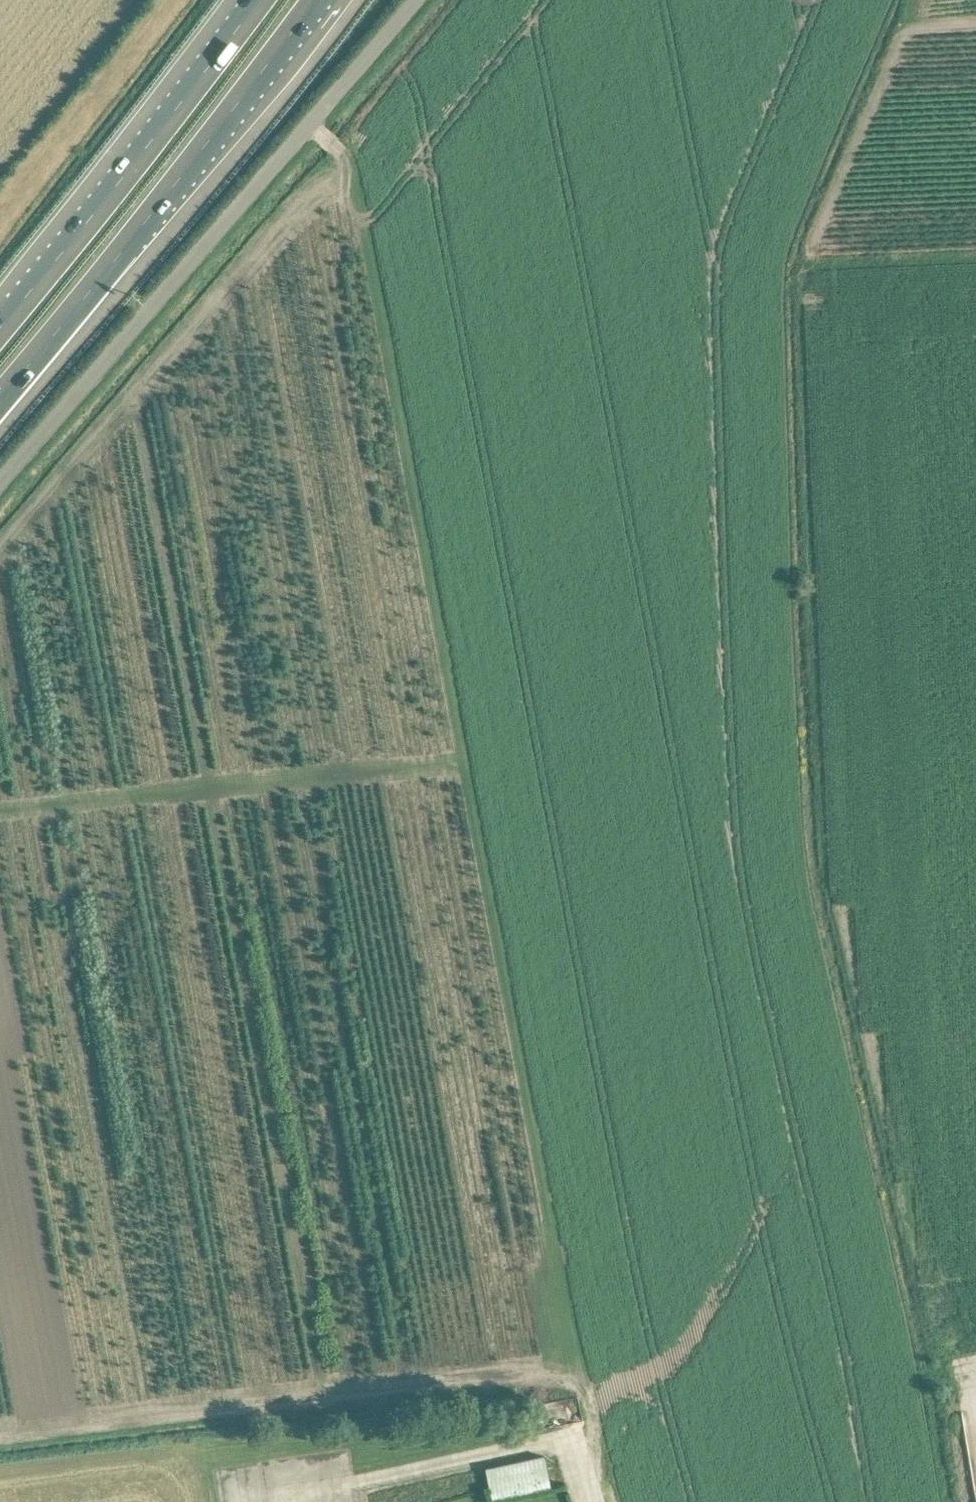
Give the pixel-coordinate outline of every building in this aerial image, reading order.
[(492,1501),(550,1489),(543,1456),(485,1468),(492,1501)]
